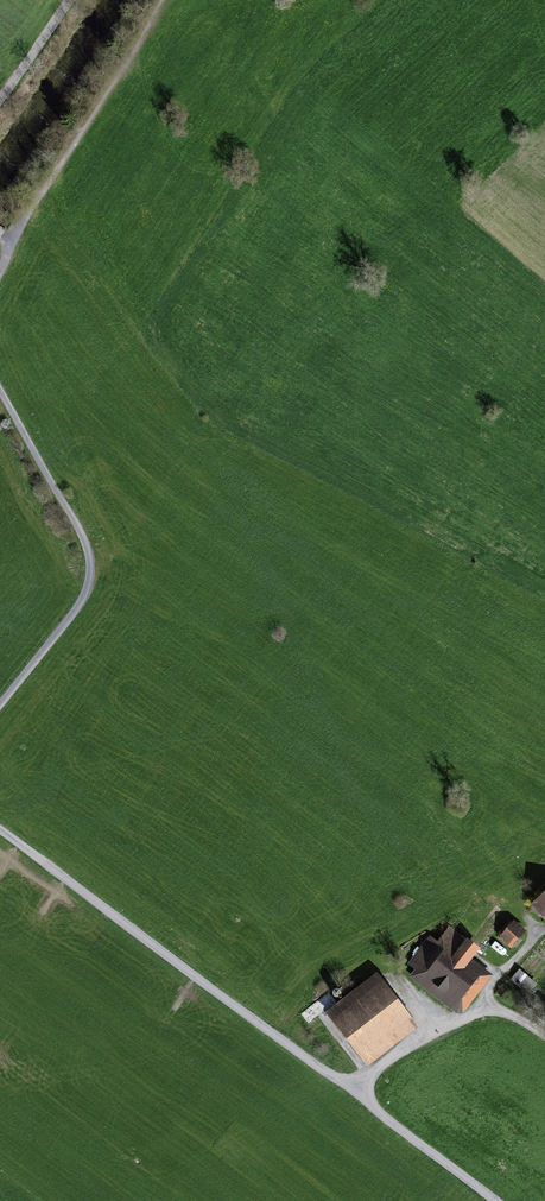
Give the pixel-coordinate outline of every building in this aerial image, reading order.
[(532,899),(544,916),(544,889),(532,899)] [(511,920),(499,934),(509,943),(521,929),(511,920)] [(420,970),(414,978),(453,1009),(478,977),(463,966),(476,950),(449,928),(436,944),(430,939),(411,963),(420,970)] [(536,983),(519,969),(511,980),(528,993),(536,983)] [(380,974),(324,1014),(365,1070),(420,1030),(380,974)]
